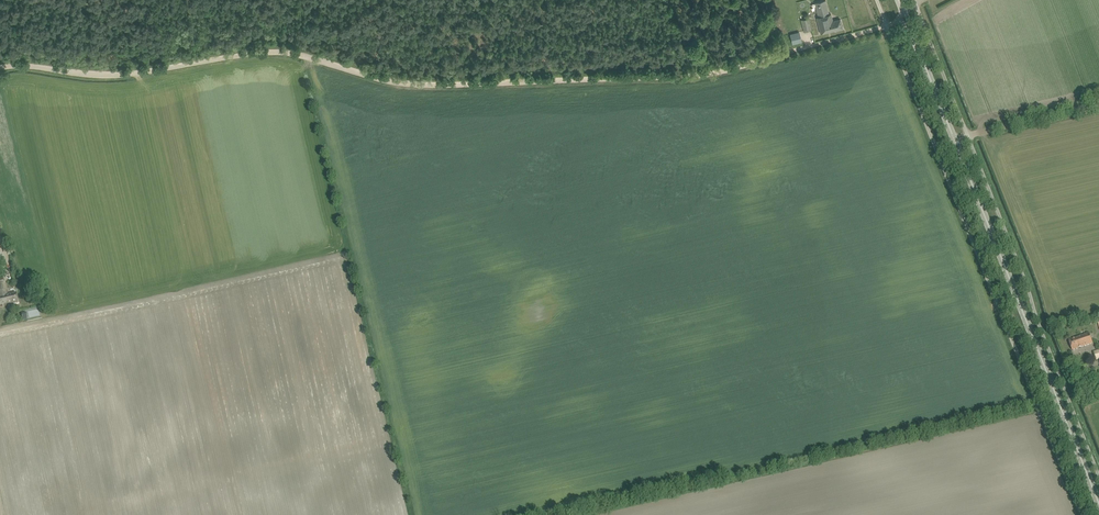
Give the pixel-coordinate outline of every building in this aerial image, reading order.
[(816,18),(819,28),(820,33),(835,29),(835,30),(842,28),(840,19),(833,21),(831,14),(829,14),(825,0),(815,3),(818,17),(816,18)] [(812,30),(809,18),(801,20),(804,32),(812,30)] [(790,34),(792,43),(801,42),(799,33),(790,34)] [(0,278),(0,307),(8,305),(18,303),(16,293),(7,295),(3,278),(0,278)] [(1089,333),(1074,339),(1069,340),(1072,350),(1077,348),(1093,343),(1089,333)] [(487,434),(479,435),(481,445),(488,444),(487,434)]
